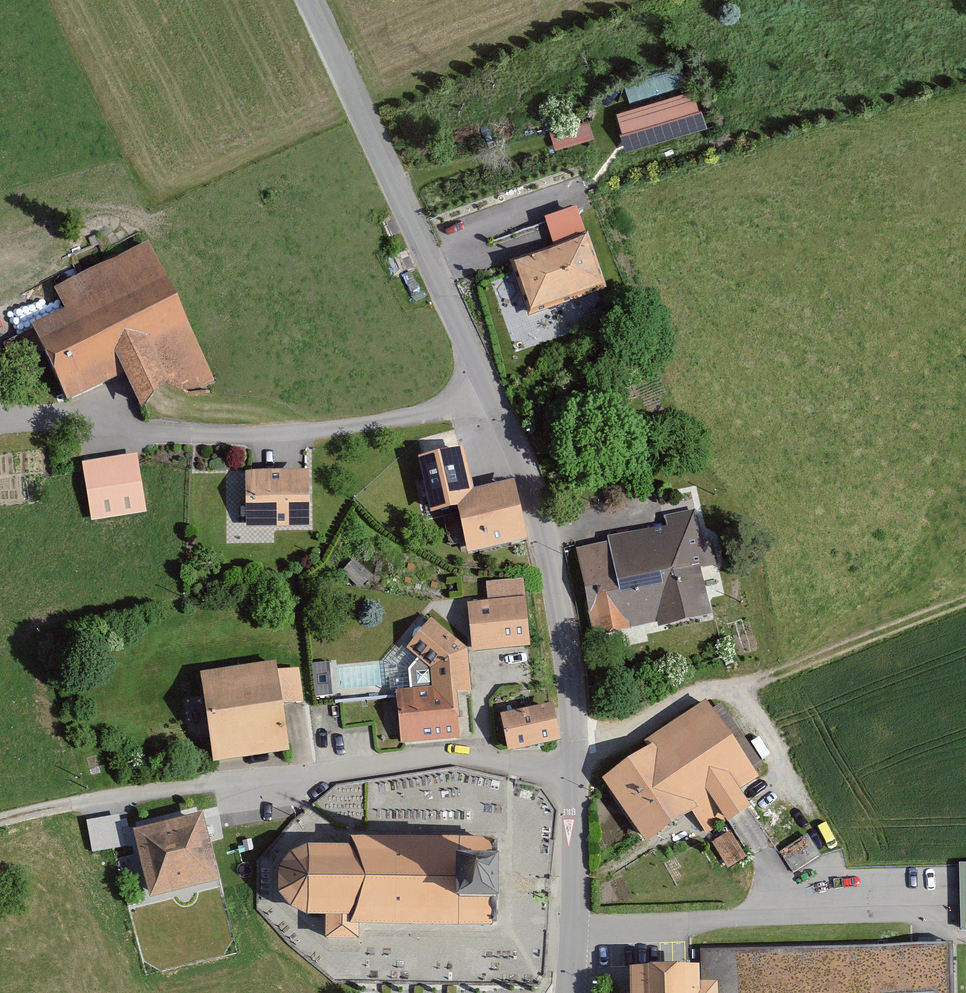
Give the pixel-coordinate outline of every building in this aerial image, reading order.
[(671,70),(625,81),(628,94),(674,84),(671,70)] [(691,91),(612,116),(624,152),(703,127),(691,91)] [(554,143),(594,132),(588,114),(549,125),(554,143)] [(592,237),(517,260),(534,312),(608,289),(592,237)] [(155,243),(56,285),(67,312),(34,326),(68,405),(128,379),(142,412),(214,382),(155,243)] [(466,447),(414,457),(424,510),(465,503),(473,546),(529,535),(518,477),(473,485),(466,447)] [(140,454),(80,462),(88,520),(148,512),(140,454)] [(313,470),(247,470),(247,527),(313,527),(313,470)] [(653,521),(570,541),(592,632),(663,616),(665,626),(711,615),(699,565),(712,562),(694,484),(647,495),(653,521)] [(489,601),(468,603),(472,651),(531,645),(525,578),(487,581),(489,601)] [(471,649),(432,616),(407,646),(433,667),(433,687),(398,688),(400,743),(474,740),(471,649)] [(326,657),(313,658),(315,681),(328,679),(326,657)] [(281,663),(202,673),(213,760),(292,750),(281,663)] [(712,700),(599,773),(645,843),(687,816),(694,828),(720,811),(730,826),(756,810),(743,791),(763,778),(712,700)] [(558,703),(505,713),(512,748),(564,739),(558,703)] [(86,814),(91,847),(123,842),(118,810),(86,814)] [(208,816),(138,831),(153,900),(224,884),(208,816)] [(729,830),(708,840),(720,865),(740,856),(729,830)] [(809,831),(782,846),(791,864),(819,849),(809,831)] [(504,846),(360,841),(359,850),(319,850),(303,857),(287,867),(284,881),(285,898),(292,912),(305,922),(318,925),(331,926),(332,947),(364,948),(365,933),(503,938),(504,846)] [(634,968),(634,992),(960,992),(960,945),(701,948),(701,967),(634,968)]
